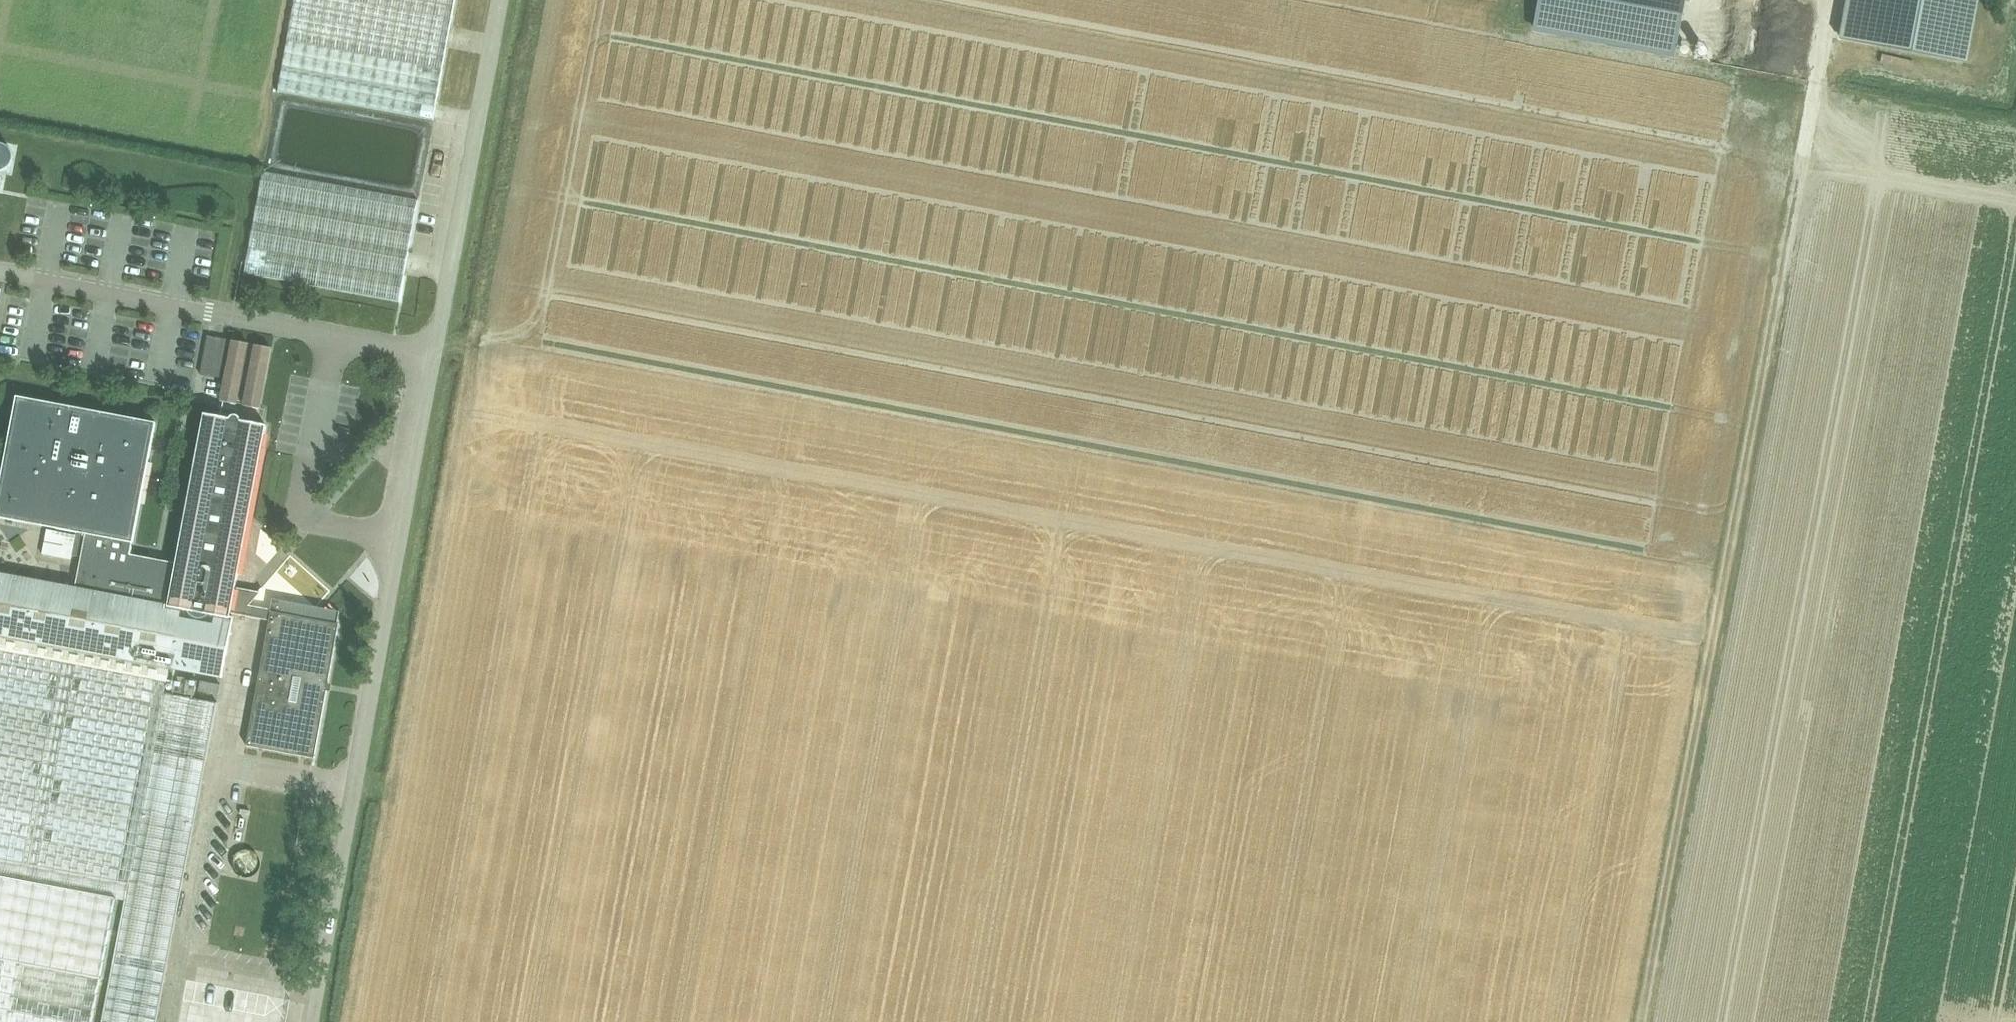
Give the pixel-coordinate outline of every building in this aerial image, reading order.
[(456,0),(295,0),(278,93),(434,121),(456,0)] [(1673,55),(1684,0),(1540,0),(1535,29),(1673,55)] [(1960,62),(1972,0),(1848,0),(1841,39),(1960,62)] [(399,303),(418,202),(263,172),(244,274),(399,303)] [(223,379),(230,340),(207,336),(200,375),(223,379)] [(221,402),(237,405),(248,344),(233,341),(221,402)] [(255,345),(244,406),(260,409),(271,348),(255,345)] [(100,979),(115,900),(126,902),(103,1021),(156,1021),(216,705),(165,695),(170,669),(222,679),(233,618),(229,617),(230,613),(269,620),(246,746),(314,759),(339,624),(338,624),(340,612),(272,599),(270,611),(248,606),(263,589),(262,589),(259,592),(253,598),(244,591),(235,589),(235,588),(266,426),(241,421),(240,418),(238,416),(236,415),(233,415),(231,417),(229,419),(204,414),(176,564),(131,555),(156,423),(17,397),(0,485),(0,518),(76,533),(76,535),(47,529),(42,555),(71,561),(72,555),(79,557),(81,548),(83,548),(75,588),(0,574),(0,1021),(92,1021),(100,979)] [(176,677),(173,693),(194,697),(197,681),(176,677)] [(201,682),(199,691),(219,695),(221,685),(201,682)] [(245,872),(250,852),(229,846),(224,867),(245,872)]
